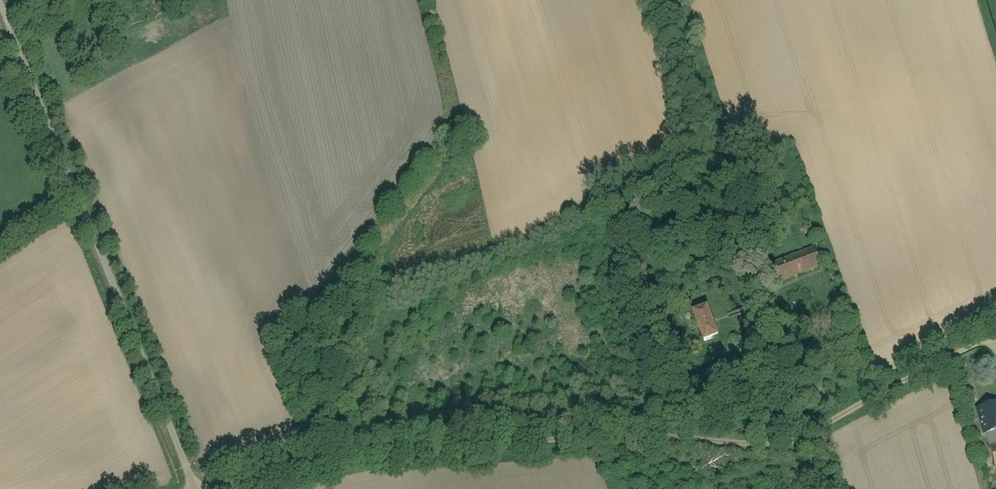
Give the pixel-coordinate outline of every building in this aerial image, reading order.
[(772,266),(779,287),(821,273),(814,253),(772,266)] [(706,308),(688,314),(699,343),(716,337),(706,308)] [(975,409),(994,470),(995,470),(995,402),(975,409)]
